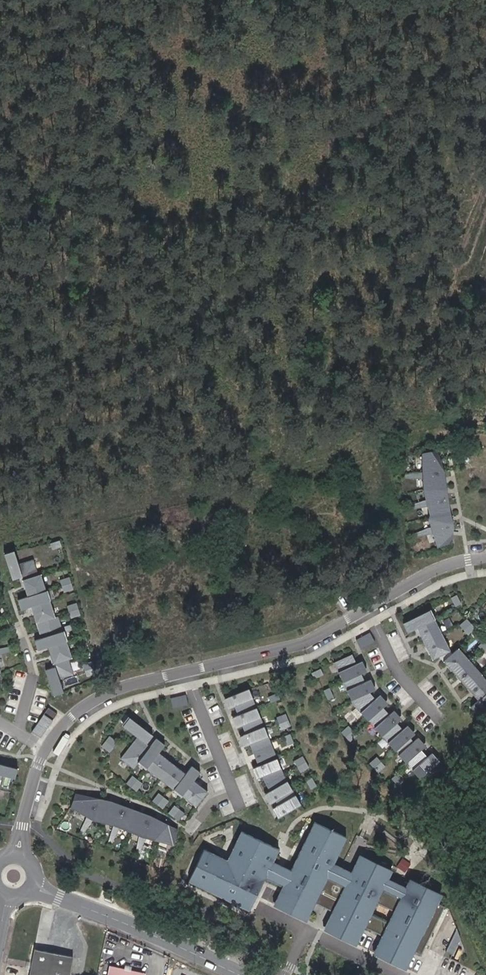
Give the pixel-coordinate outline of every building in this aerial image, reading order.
[(432,533),(436,546),(451,542),(452,523),(449,510),(443,470),(436,450),(421,453),(421,472),(404,474),(404,478),(422,479),(422,489),(425,499),(408,505),(409,509),(427,506),(429,514),(427,517),(430,526),(414,533),(415,537),(432,533)] [(59,541),(51,543),(53,549),(61,547),(59,541)] [(54,695),(63,692),(58,678),(73,674),(68,659),(71,658),(57,616),(54,617),(40,574),(37,575),(32,560),(18,565),(13,551),(4,554),(4,553),(3,553),(12,579),(21,577),(27,596),(17,600),(20,610),(31,607),(41,638),(34,640),(37,650),(48,647),(54,667),(45,670),(54,697),(54,696),(54,695)] [(61,578),(65,593),(73,591),(69,576),(61,578)] [(456,594),(450,597),(455,606),(461,603),(456,594)] [(76,602),(68,604),(72,619),(80,617),(76,602)] [(402,623),(407,632),(417,628),(432,659),(439,655),(478,699),(470,706),(477,714),(485,707),(485,680),(457,648),(451,654),(429,609),(402,623)] [(466,618),(459,625),(467,634),(475,627),(466,618)] [(369,632),(356,639),(360,649),(375,641),(369,632)] [(485,639),(477,645),(483,651),(485,648),(485,640),(485,639)] [(12,650),(10,646),(0,648),(0,655),(12,650)] [(351,654),(333,662),(353,704),(421,780),(441,761),(434,753),(428,758),(422,751),(428,746),(420,738),(415,743),(412,739),(417,734),(410,726),(404,731),(398,724),(403,719),(396,711),(391,716),(384,708),(389,703),(382,696),(377,701),(370,693),(377,689),(373,681),(366,684),(361,675),(368,672),(364,662),(357,666),(351,654)] [(82,664),(86,676),(95,673),(92,661),(82,664)] [(314,678),(323,674),(320,668),(311,672),(314,678)] [(328,687),(323,690),(327,699),(333,696),(328,687)] [(248,688),(230,696),(265,784),(283,814),(301,804),(283,775),(248,688)] [(277,693),(268,696),(270,702),(279,699),(277,693)] [(170,698),(172,708),(188,704),(185,694),(170,698)] [(47,706),(35,731),(44,736),(57,710),(47,706)] [(285,713),(276,717),(281,729),(290,725),(285,713)] [(129,717),(122,726),(146,744),(152,735),(129,717)] [(358,737),(350,727),(342,734),(350,743),(358,737)] [(290,734),(284,736),(288,745),(293,743),(290,734)] [(109,736),(101,746),(109,752),(117,742),(109,736)] [(134,741),(120,758),(133,768),(138,762),(196,806),(207,791),(193,780),(200,772),(199,772),(191,765),(185,774),(158,753),(164,745),(156,738),(146,750),(134,741)] [(303,757),(294,762),(301,773),(309,768),(303,757)] [(387,768),(379,758),(371,764),(380,774),(387,768)] [(0,775),(14,778),(17,769),(18,769),(0,764),(0,776),(0,775)] [(401,780),(395,773),(390,777),(397,785),(401,780)] [(125,783),(137,792),(142,786),(130,776),(125,783)] [(312,778),(306,781),(311,789),(317,786),(312,778)] [(75,793),(70,807),(87,817),(79,833),(83,835),(93,820),(113,825),(108,842),(112,844),(120,828),(139,835),(135,853),(139,854),(145,838),(173,845),(177,829),(150,816),(111,801),(75,793)] [(155,793),(151,800),(163,809),(168,803),(155,793)] [(168,813),(174,818),(179,811),(173,807),(168,813)] [(228,861),(204,849),(188,881),(249,910),(264,879),(282,887),(273,906),(306,922),(315,903),(317,900),(337,910),(335,913),(332,912),(323,930),(355,946),(364,927),(382,936),(373,954),(405,970),(414,952),(421,955),(444,907),(438,904),(442,895),(410,879),(406,888),(388,880),(392,871),(360,855),(352,873),(334,864),(347,837),(315,822),(291,871),(273,862),(279,850),(242,831),(235,846),(239,848),(232,863),(228,861)] [(228,861),(232,863),(239,848),(235,846),(228,861)] [(335,913),(337,910),(317,900),(315,903),(332,912),(335,913)] [(461,939),(457,929),(445,952),(452,956),(461,939)] [(31,968),(29,974),(70,974),(73,957),(34,949),(32,962),(31,968)] [(109,965),(107,974),(145,974),(145,973),(109,965)]
